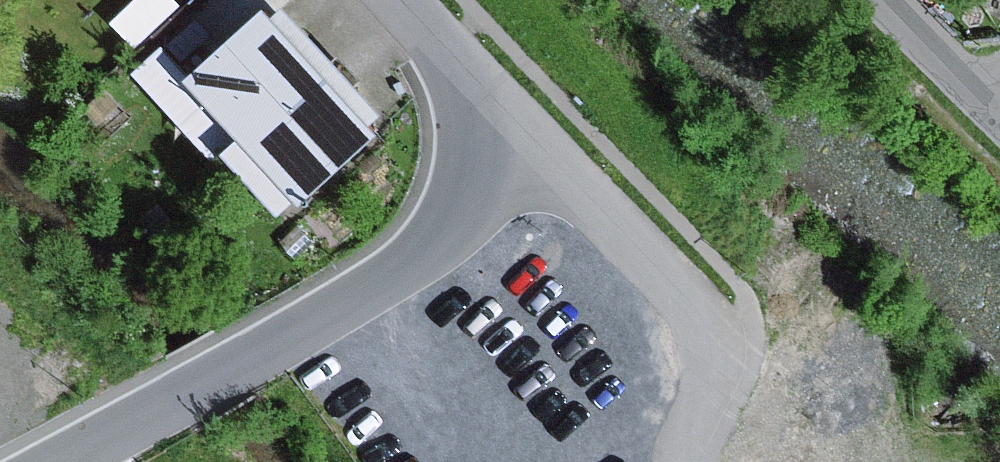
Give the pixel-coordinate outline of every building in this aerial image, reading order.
[(198,67),(312,203),(397,133),(355,82),(290,7),(285,0),(278,0),(198,67)]
